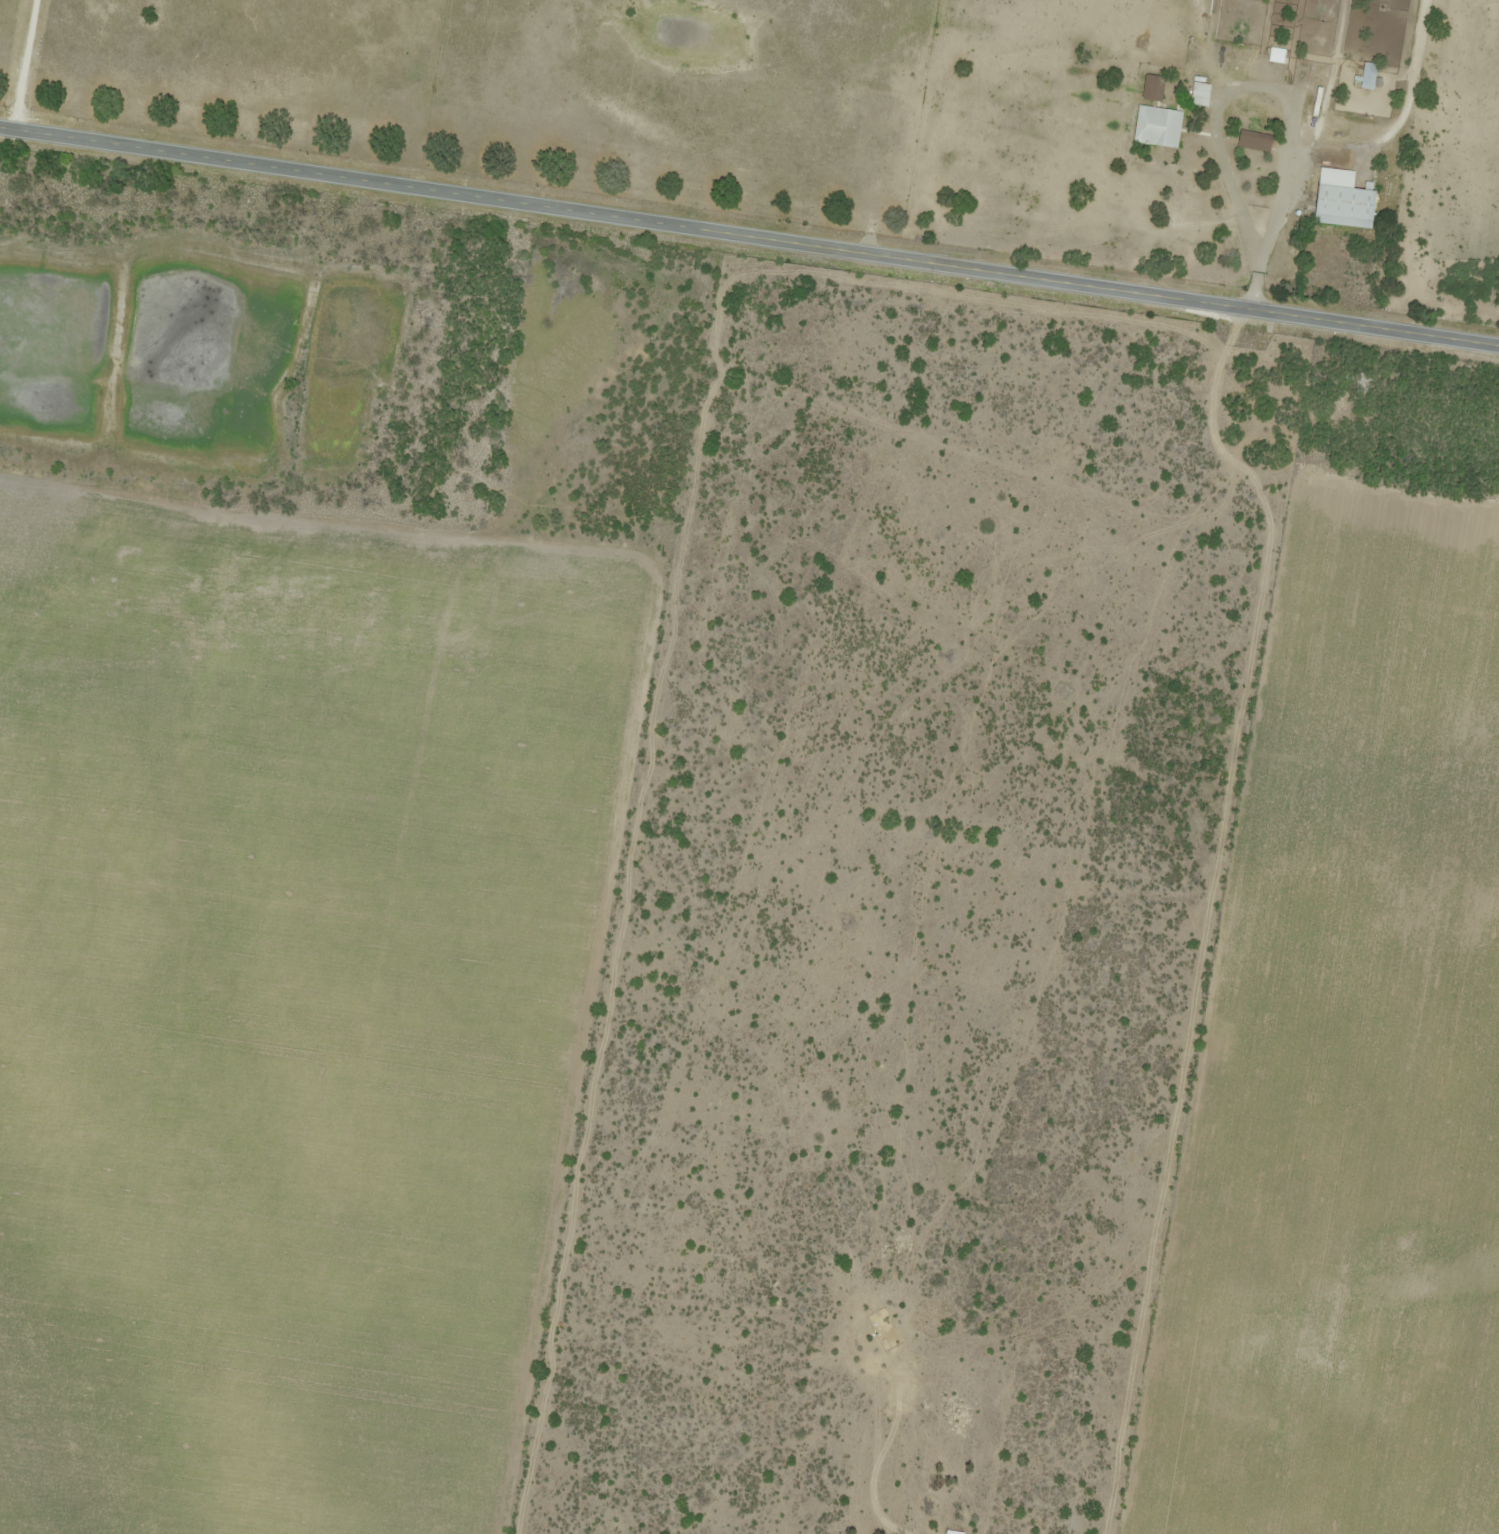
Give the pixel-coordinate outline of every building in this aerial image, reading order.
[(1375,62),(1362,61),(1360,87),(1372,88),(1375,62)] [(1162,75),(1143,73),(1141,98),(1160,100),(1162,75)] [(1206,105),(1209,80),(1192,78),(1189,103),(1206,105)] [(1180,110),(1136,104),(1131,140),(1175,146),(1180,110)] [(1236,147),(1271,149),(1272,132),(1237,130),(1236,147)] [(1371,227),(1375,189),(1352,187),(1353,169),(1318,166),(1313,221),(1371,227)]
